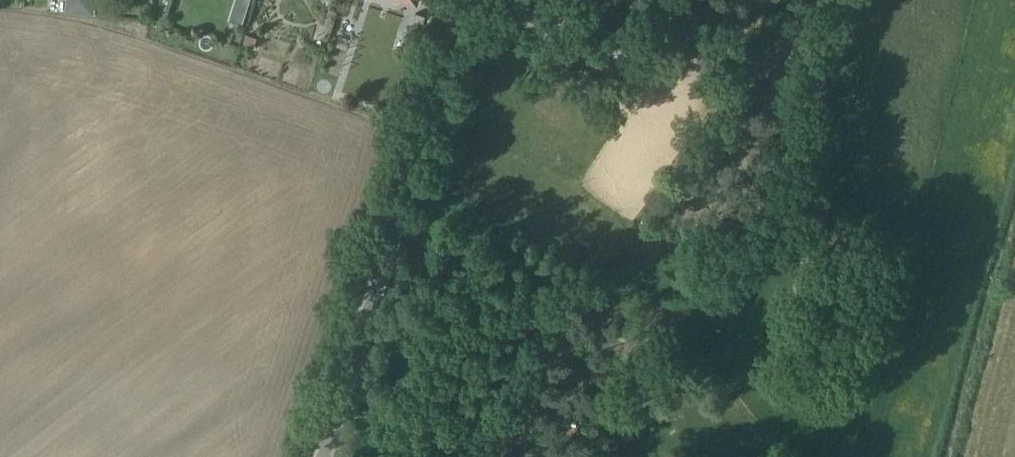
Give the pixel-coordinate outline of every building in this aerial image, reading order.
[(66,12),(94,13),(95,0),(67,0),(66,12)] [(229,20),(243,25),(251,0),(236,0),(229,20)] [(254,46),(257,37),(248,34),(245,43),(254,46)]
